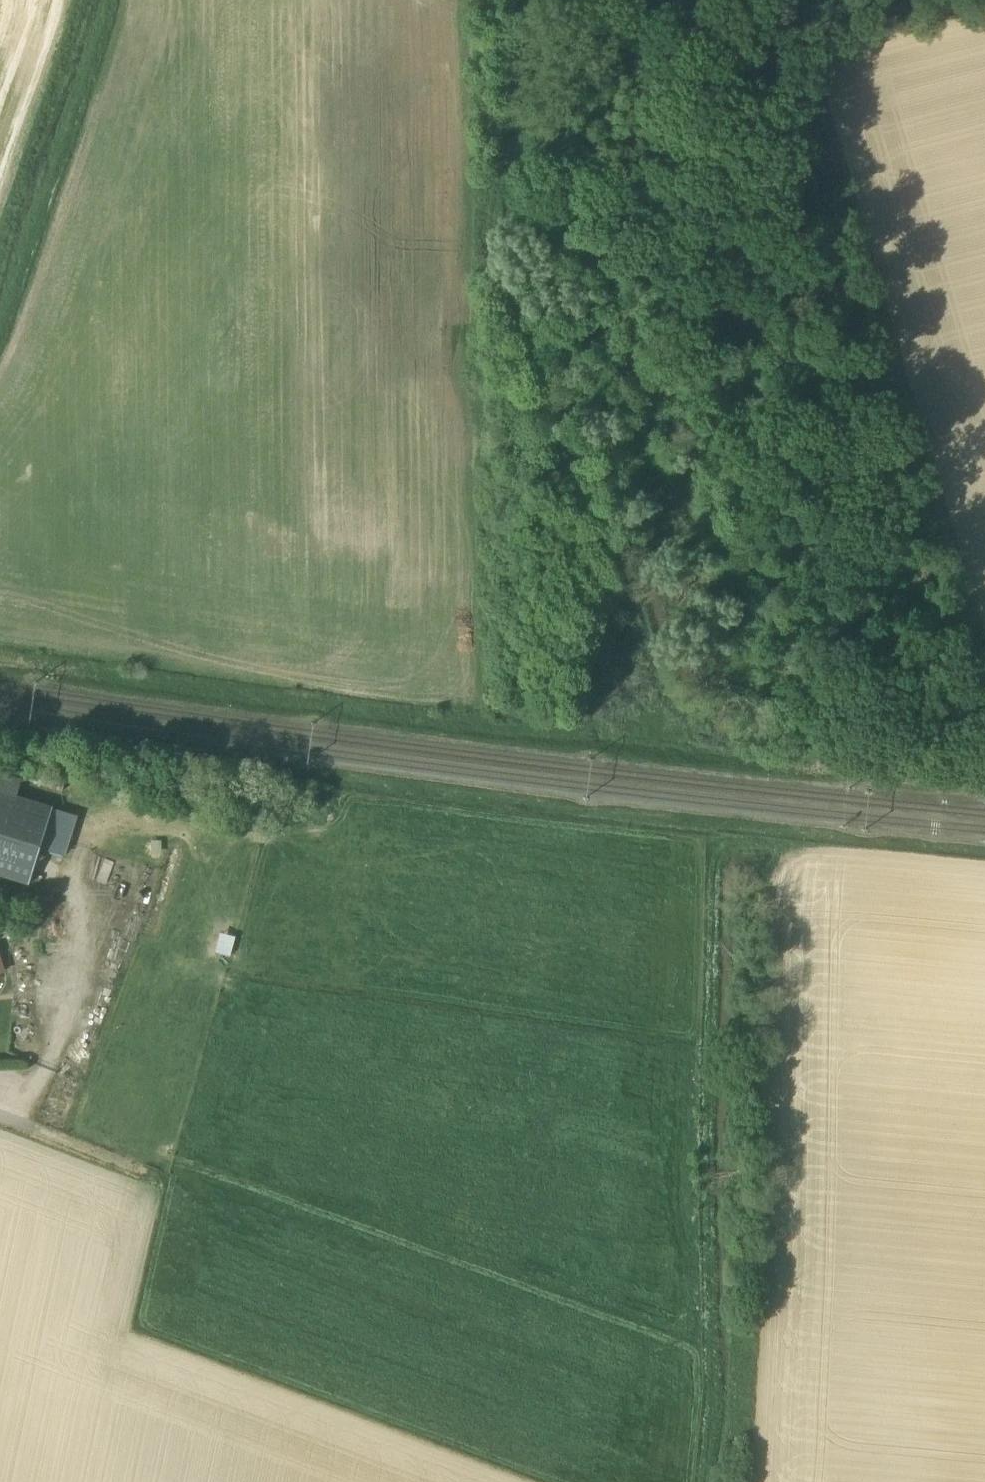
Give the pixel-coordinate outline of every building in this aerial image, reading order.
[(18,795),(0,789),(0,875),(29,884),(54,806),(18,795)] [(221,931),(218,951),(233,953),(236,933),(221,931)] [(8,970),(0,947),(0,972),(8,970)]
